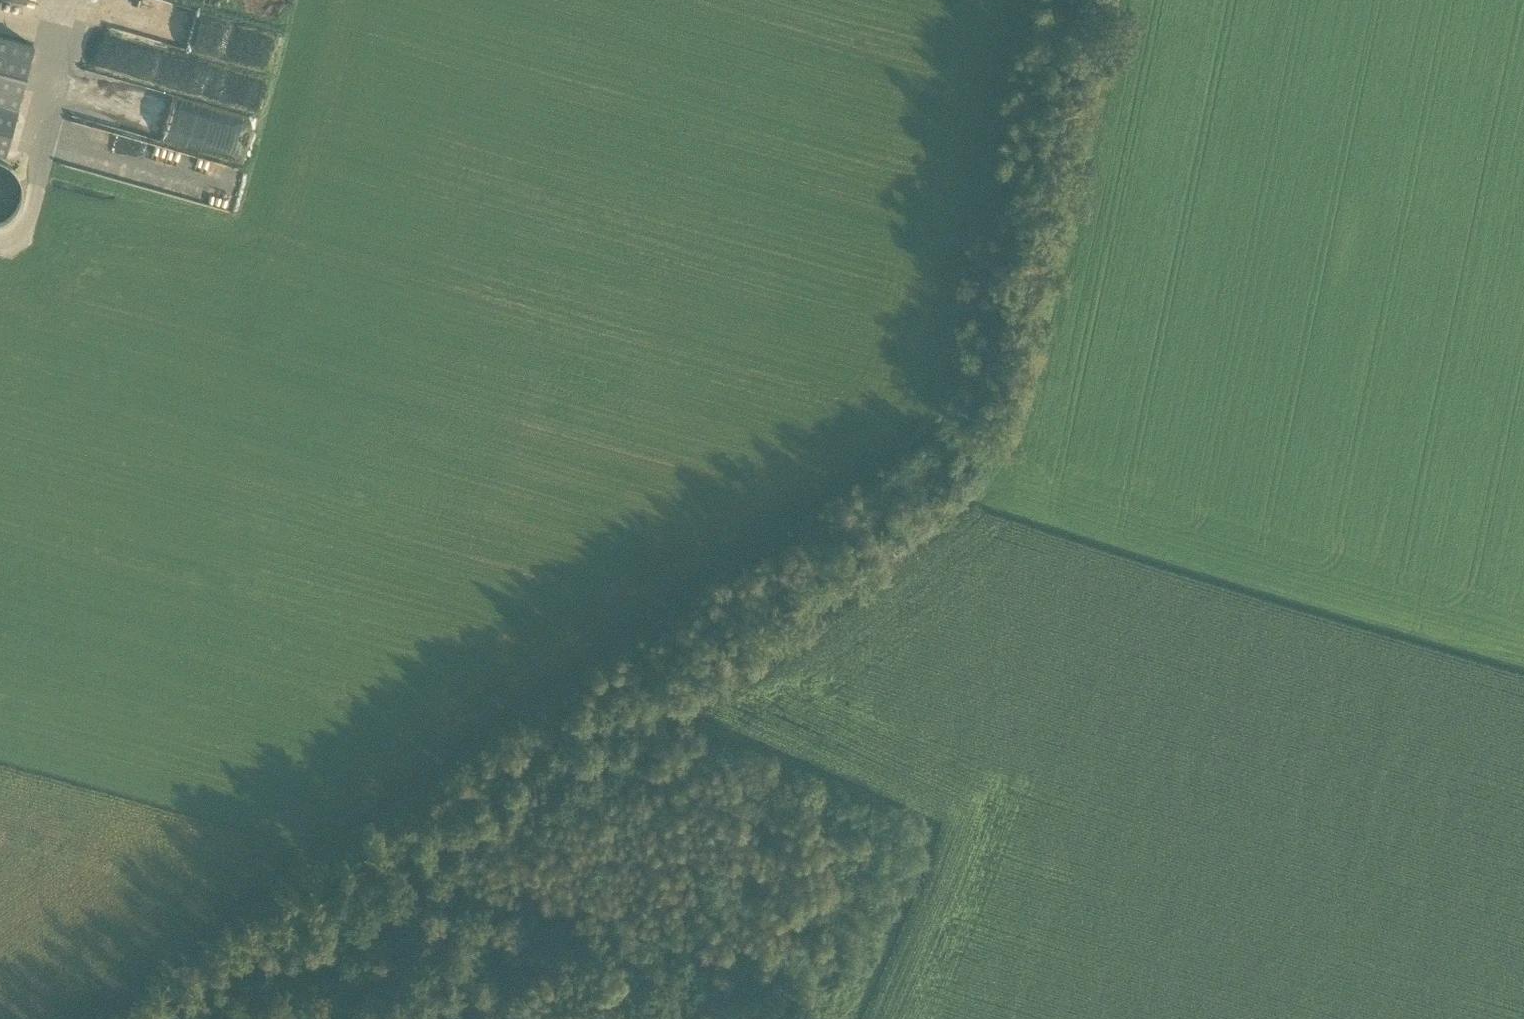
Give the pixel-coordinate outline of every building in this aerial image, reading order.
[(259,25),(245,60),(266,68),(280,33),(259,25)] [(0,34),(0,138),(3,139),(29,42),(0,34)] [(77,166),(83,142),(90,143),(94,128),(68,121),(57,161),(77,166)] [(132,169),(130,185),(187,193),(187,199),(207,202),(211,172),(210,172),(212,156),(146,147),(143,170),(132,169)] [(18,193),(18,187),(16,181),(13,176),(9,170),(4,166),(0,165),(0,221),(5,218),(9,215),(14,209),(16,204),(18,199),(18,193)]
